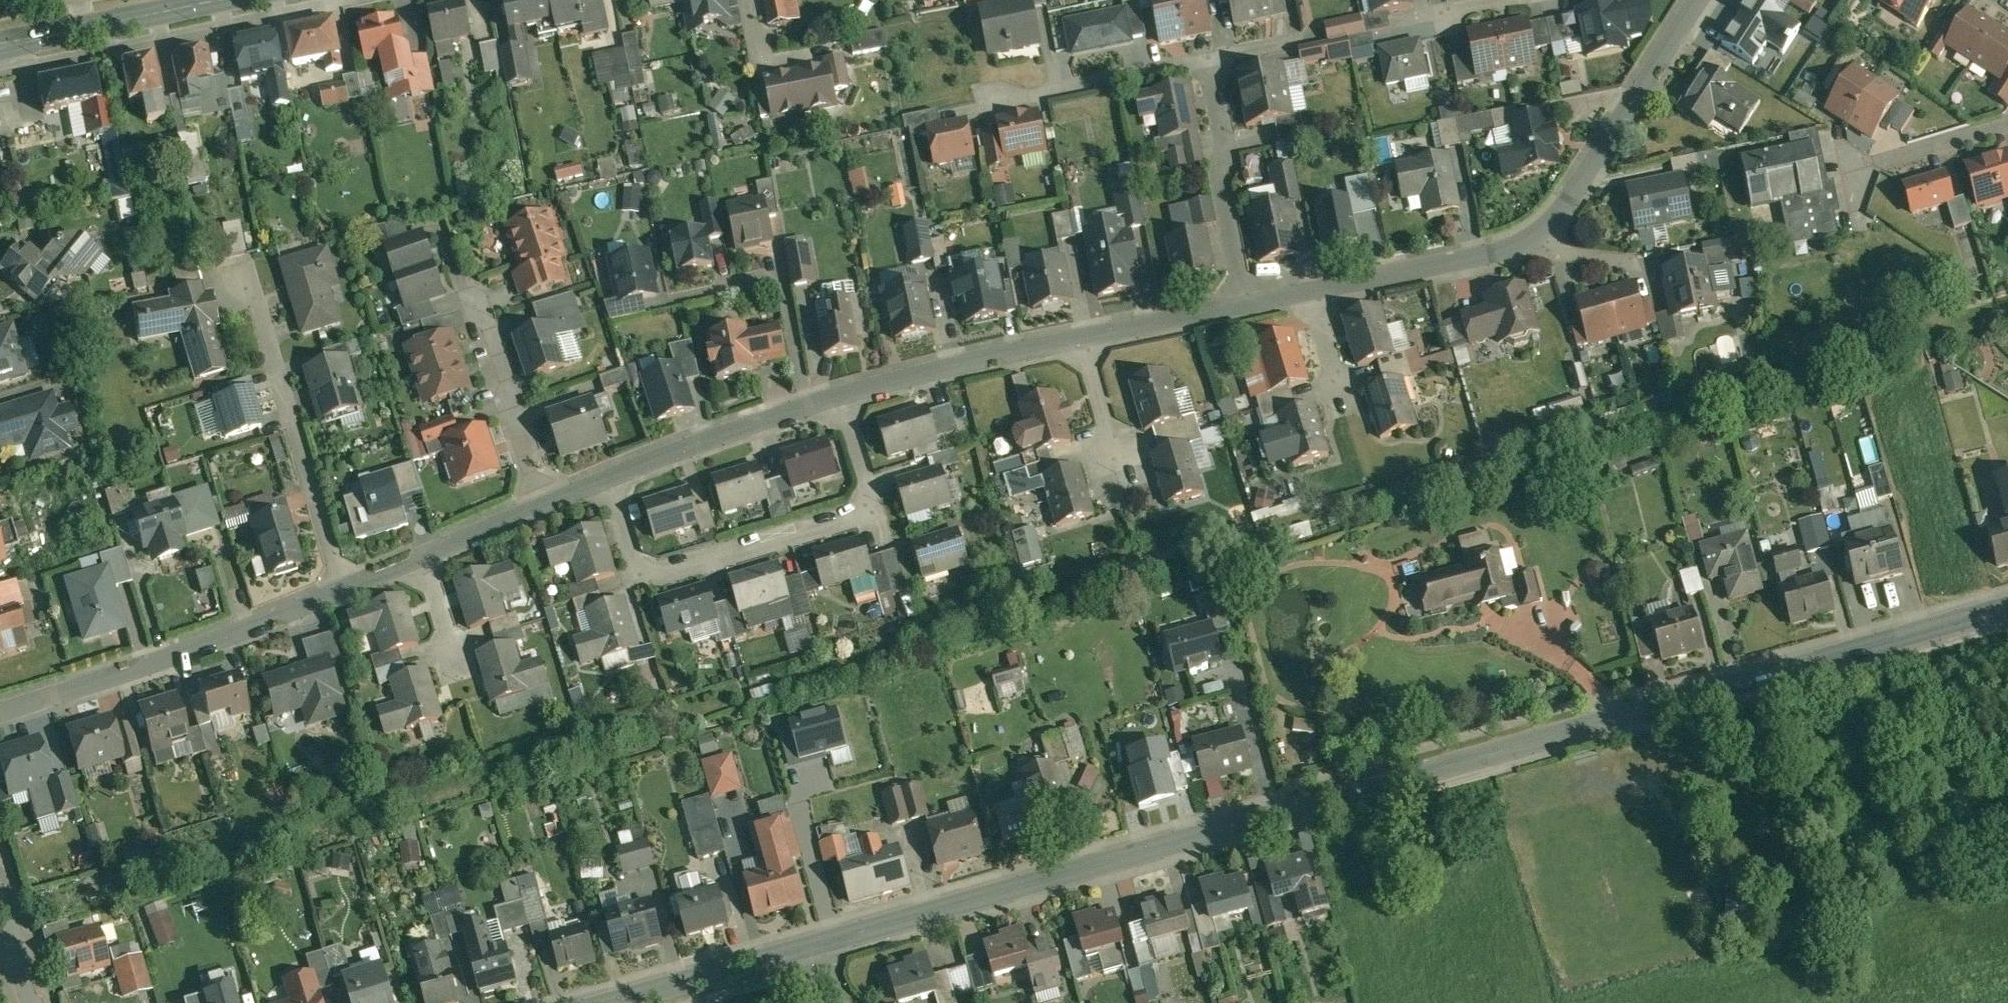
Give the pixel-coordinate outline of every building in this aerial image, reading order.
[(509,11),(506,11),(510,30),(537,25),(539,40),(558,36),(551,0),(507,0),(509,11)] [(558,36),(559,38),(560,38),(558,28),(583,23),(586,36),(609,31),(602,0),(551,0),(558,36)] [(685,2),(691,34),(704,31),(702,25),(719,21),(730,19),(726,0),(694,0),(685,2)] [(730,19),(719,21),(729,29),(742,26),(737,0),(726,0),(730,19)] [(770,27),(791,22),(786,0),(764,0),(770,27)] [(1131,37),(1145,34),(1141,12),(1138,0),(1123,0),(1125,10),(1131,37)] [(1141,12),(1153,9),(1151,0),(1138,0),(1141,12)] [(1153,9),(1160,42),(1186,36),(1178,0),(1151,0),(1153,9)] [(1186,36),(1211,31),(1204,0),(1178,0),(1186,36)] [(1229,2),(1235,26),(1260,21),(1255,0),(1229,0),(1229,2)] [(1260,21),(1285,15),(1282,0),(1255,0),(1260,21)] [(1373,13),(1373,15),(1387,12),(1411,6),(1410,0),(1370,0),(1373,13)] [(1577,12),(1578,15),(1583,40),(1586,57),(1588,56),(1588,54),(1604,51),(1604,48),(1622,45),(1622,49),(1625,49),(1623,38),(1645,34),(1638,0),(1636,0),(1577,12)] [(1723,44),(1753,64),(1771,37),(1788,47),(1798,31),(1782,20),(1784,17),(1770,8),(1758,0),(1751,0),(1723,44)] [(1809,15),(1817,2),(1814,0),(1786,0),(1809,15)] [(1907,17),(1905,19),(1918,27),(1928,11),(1926,10),(1933,0),(1881,0),(1907,17)] [(1032,1),(980,11),(989,54),(1040,43),(1032,1)] [(465,4),(429,11),(436,45),(472,37),(465,4)] [(1125,10),(1065,22),(1072,54),(1132,42),(1131,37),(1125,10)] [(1387,12),(1373,15),(1373,13),(1361,16),(1362,19),(1365,35),(1371,33),(1390,29),(1387,12)] [(1995,29),(1968,12),(1956,30),(1946,45),(1947,46),(1973,63),(1995,29)] [(1578,15),(1547,20),(1552,46),(1583,40),(1578,15)] [(398,17),(380,21),(380,23),(359,28),(367,62),(383,59),(390,91),(410,87),(417,85),(411,61),(409,52),(406,53),(398,17)] [(1362,19),(1326,26),(1330,42),(1335,41),(1348,39),(1365,34),(1362,19)] [(1547,20),(1528,24),(1533,50),(1552,46),(1547,20)] [(1527,22),(1498,28),(1506,70),(1535,64),(1533,50),(1528,24),(1527,22)] [(334,23),(287,32),(294,65),(324,57),(327,70),(342,66),(334,23)] [(1946,23),(1927,53),(1937,60),(1947,46),(1946,45),(1956,30),(1946,23)] [(1498,28),(1468,34),(1472,54),(1477,76),(1478,75),(1506,70),(1498,28)] [(1973,63),(2000,80),(2007,68),(2007,37),(1995,29),(1973,63)] [(514,50),(501,53),(504,70),(508,86),(533,81),(526,48),(522,31),(511,34),(514,50)] [(886,31),(850,38),(854,55),(889,48),(886,31)] [(1365,35),(1348,39),(1351,52),(1374,47),(1371,33),(1365,35)] [(277,34),(234,42),(242,81),(266,76),(285,72),(277,34)] [(633,87),(645,84),(635,34),(623,36),(625,50),(630,75),(633,87)] [(1330,42),(1326,43),(1328,56),(1338,54),(1335,41),(1330,42)] [(1419,41),(1380,50),(1387,85),(1405,81),(1407,93),(1429,88),(1426,77),(1427,77),(1419,41)] [(499,42),(480,46),(486,74),(504,70),(501,53),(499,42)] [(1326,43),(1300,48),(1303,63),(1329,58),(1328,56),(1326,43)] [(207,48),(171,54),(179,98),(180,102),(197,99),(199,109),(216,106),(218,112),(232,109),(229,92),(225,75),(212,77),(207,48)] [(625,50),(609,53),(614,78),(630,75),(625,50)] [(1732,65),(1711,51),(1701,67),(1706,70),(1708,68),(1723,78),(1732,65)] [(594,56),(600,85),(615,82),(614,78),(609,53),(594,56)] [(1472,54),(1452,58),(1458,85),(1479,81),(1478,75),(1477,76),(1472,54)] [(428,57),(411,61),(417,85),(410,87),(413,97),(435,92),(428,57)] [(827,67),(797,73),(805,112),(837,106),(834,91),(849,88),(842,57),(826,60),(827,67)] [(152,59),(123,64),(129,100),(143,97),(147,119),(163,117),(160,101),(152,59)] [(450,63),(440,65),(444,88),(455,87),(450,63)] [(1283,65),(1236,75),(1236,76),(1237,76),(1242,100),(1241,100),(1241,101),(1288,91),(1283,66),(1284,66),(1283,65)] [(1853,69),(1851,73),(1843,67),(1827,93),(1835,98),(1827,110),(1850,124),(1876,83),(1853,69)] [(1723,78),(1708,68),(1706,70),(1680,113),(1705,129),(1714,114),(1741,132),(1761,103),(1723,78)] [(2000,80),(1990,94),(2007,105),(2007,68),(2000,80)] [(93,70),(37,81),(42,112),(78,105),(99,101),(98,97),(93,70)] [(374,70),(358,74),(362,93),(378,89),(374,70)] [(285,72),(266,76),(270,93),(258,96),(261,110),(291,104),(285,72)] [(797,73),(766,80),(767,88),(773,116),(774,119),(805,112),(797,73)] [(358,75),(344,77),(345,84),(346,84),(350,101),(363,99),(358,75)] [(1876,83),(1850,124),(1872,138),(1880,126),(1896,101),(1898,98),(1876,83)] [(345,84),(320,89),(324,107),(350,102),(350,101),(346,84),(345,84)] [(1188,84),(1153,91),(1153,93),(1136,96),(1140,116),(1157,113),(1162,139),(1163,140),(1184,136),(1196,133),(1198,133),(1193,109),(1192,110),(1187,87),(1188,87),(1188,84)] [(773,116),(767,88),(756,91),(761,118),(773,116)] [(242,89),(229,92),(232,109),(235,124),(248,121),(242,89)] [(1305,89),(1297,91),(1303,116),(1311,113),(1305,89)] [(723,90),(710,106),(723,116),(736,100),(723,90)] [(1288,91),(1241,101),(1242,102),(1243,102),(1247,126),(1246,126),(1247,127),(1275,122),(1293,118),(1293,116),(1288,91)] [(676,92),(659,95),(662,113),(680,110),(676,92)] [(99,101),(78,105),(85,136),(101,133),(116,130),(108,95),(98,97),(99,101)] [(176,133),(185,132),(180,102),(179,98),(170,99),(173,115),(176,133)] [(170,99),(160,101),(163,117),(173,115),(170,99)] [(1914,113),(1896,101),(1880,126),(1888,131),(1891,126),(1901,133),(1914,113)] [(654,105),(642,107),(644,114),(655,113),(654,105)] [(1517,108),(1491,113),(1494,127),(1509,124),(1509,123),(1519,121),(1517,108)] [(938,110),(903,117),(906,129),(910,128),(911,135),(928,132),(928,131),(942,128),(938,110)] [(632,112),(623,114),(626,130),(635,128),(632,112)] [(1038,114),(999,122),(1000,130),(1006,158),(1007,157),(1045,149),(1038,114)] [(1293,118),(1275,122),(1280,145),(1305,140),(1300,115),(1293,116),(1293,118)] [(1519,121),(1509,123),(1509,124),(1494,127),(1495,133),(1510,130),(1515,152),(1499,155),(1503,176),(1507,178),(1517,176),(1520,172),(1557,165),(1555,153),(1559,152),(1554,126),(1549,127),(1547,115),(1519,121)] [(718,117),(708,118),(714,150),(723,148),(718,117)] [(1456,120),(1442,123),(1447,149),(1462,146),(1456,120)] [(942,128),(928,131),(928,132),(935,163),(939,166),(950,164),(953,160),(974,155),(967,122),(942,128)] [(580,135),(567,128),(561,139),(574,146),(580,135)] [(750,128),(732,137),(737,147),(755,137),(750,128)] [(119,146),(116,130),(101,133),(114,200),(129,197),(124,172),(119,146)] [(1000,130),(982,134),(989,169),(1008,165),(1007,157),(1006,158),(1000,130)] [(1816,131),(1788,137),(1790,148),(1811,144),(1815,162),(1822,160),(1816,131)] [(194,132),(177,136),(183,161),(199,158),(194,132)] [(1196,133),(1184,136),(1187,149),(1181,150),(1184,166),(1202,162),(1196,133)] [(177,136),(119,146),(124,172),(183,161),(177,136)] [(1184,136),(1163,140),(1162,139),(1154,141),(1157,155),(1169,153),(1181,150),(1187,149),(1184,136)] [(643,143),(627,145),(630,167),(645,166),(643,143)] [(1290,144),(1276,147),(1280,166),(1294,163),(1290,144)] [(1790,148),(1741,159),(1750,198),(1767,194),(1769,203),(1780,201),(1790,247),(1839,236),(1834,216),(1827,217),(1815,162),(1811,144),(1790,148)] [(1181,150),(1169,153),(1172,169),(1184,166),(1181,150)] [(1447,155),(1415,162),(1416,164),(1396,168),(1402,199),(1404,199),(1402,192),(1421,188),(1426,216),(1458,210),(1452,180),(1451,180),(1447,158),(1448,157),(1447,155)] [(1695,156),(1670,161),(1674,176),(1699,171),(1695,156)] [(1967,168),(1979,206),(1985,205),(1988,207),(1998,204),(2000,200),(2007,198),(2007,156),(1967,168)] [(199,158),(183,161),(186,180),(203,177),(199,158)] [(615,161),(598,165),(602,181),(619,177),(615,161)] [(580,165),(555,170),(558,182),(583,176),(580,165)] [(1294,166),(1271,170),(1278,206),(1290,204),(1301,202),(1294,166)] [(866,172),(849,175),(854,197),(870,194),(866,172)] [(1944,175),(1904,187),(1913,214),(1947,204),(1952,203),(1952,202),(1944,175)] [(1682,180),(1628,191),(1636,231),(1690,220),(1682,180)] [(1137,185),(1116,188),(1122,222),(1131,221),(1132,229),(1144,227),(1137,185)] [(1012,186),(996,189),(1000,209),(1016,206),(1012,186)] [(641,190),(625,189),(622,211),(639,212),(641,190)] [(134,197),(121,201),(126,220),(139,217),(134,197)] [(737,251),(775,243),(765,197),(727,205),(737,251)] [(1349,197),(1313,205),(1323,252),(1359,245),(1349,197)] [(1964,198),(1952,202),(1952,203),(1947,204),(1955,230),(1972,225),(1964,198)] [(1212,199),(1188,204),(1193,229),(1217,224),(1212,199)] [(1278,206),(1250,212),(1260,263),(1300,255),(1290,204),(1278,206)] [(1070,212),(1052,216),(1058,241),(1075,238),(1070,212)] [(543,214),(508,226),(523,271),(516,274),(524,297),(565,283),(558,261),(565,259),(555,230),(549,232),(543,214)] [(399,223),(384,226),(391,245),(405,240),(399,223)] [(242,225),(225,229),(230,257),(248,254),(242,225)] [(384,226),(370,228),(378,250),(386,247),(385,247),(391,245),(384,226)] [(1137,271),(1128,226),(1086,235),(1099,297),(1135,289),(1131,272),(1137,271)] [(678,274),(715,267),(707,230),(671,238),(678,274)] [(1205,232),(1168,239),(1176,280),(1196,276),(1196,273),(1210,270),(1211,273),(1213,273),(1205,232)] [(391,245),(385,247),(386,247),(396,277),(434,264),(434,263),(433,263),(423,234),(405,240),(391,245)] [(20,244),(0,268),(0,271),(35,300),(65,264),(69,267),(66,271),(71,275),(80,275),(98,253),(79,238),(58,240),(41,261),(20,244)] [(944,238),(931,241),(936,268),(950,266),(944,238)] [(1739,238),(1710,244),(1713,260),(1742,255),(1739,238)] [(931,241),(918,243),(923,271),(936,268),(931,241)] [(1020,241),(1005,245),(1010,268),(1025,265),(1020,241)] [(809,247),(786,251),(792,287),(816,282),(809,247)] [(326,250),(282,264),(303,334),(338,324),(324,275),(327,272),(332,270),(326,250)] [(617,306),(660,296),(650,251),(607,261),(617,306)] [(1062,258),(1025,265),(1034,309),(1071,302),(1062,258)] [(1705,262),(1663,270),(1672,320),(1715,312),(1705,262)] [(434,264),(396,277),(406,306),(406,307),(425,300),(444,294),(434,264)] [(207,310),(194,265),(169,270),(175,293),(166,296),(167,302),(131,308),(135,334),(182,327),(193,367),(189,368),(193,382),(226,372),(213,328),(217,327),(211,308),(207,310)] [(996,269),(951,279),(956,303),(962,302),(967,325),(1006,316),(996,269)] [(139,291),(151,287),(146,272),(135,276),(139,291)] [(1748,281),(1748,300),(1761,299),(1760,280),(1748,281)] [(932,332),(923,282),(881,290),(885,311),(890,310),(896,339),(932,332)] [(856,297),(847,299),(845,284),(824,288),(826,303),(830,325),(820,327),(825,357),(858,351),(856,338),(863,337),(856,297)] [(1632,285),(1605,293),(1618,336),(1645,328),(1645,327),(1638,304),(1632,285)] [(1524,287),(1500,294),(1497,293),(1486,297),(1497,335),(1500,344),(1507,341),(1515,345),(1527,341),(1531,334),(1538,332),(1524,287)] [(1605,293),(1577,301),(1582,320),(1590,344),(1618,336),(1605,293)] [(570,294),(536,305),(544,328),(551,326),(555,337),(568,332),(565,323),(578,318),(570,294)] [(425,300),(410,306),(416,323),(421,322),(431,319),(425,300)] [(1658,324),(1650,300),(1638,304),(1645,327),(1658,324)] [(406,306),(397,309),(403,328),(416,323),(410,306),(406,307),(406,306)] [(1379,307),(1344,318),(1358,367),(1378,361),(1394,356),(1394,355),(1379,307)] [(1489,308),(1462,317),(1463,318),(1470,343),(1471,344),(1497,335),(1489,308)] [(431,319),(421,322),(426,335),(429,334),(432,341),(448,336),(446,331),(448,330),(443,315),(431,319)] [(1470,343),(1463,318),(1445,323),(1453,348),(1470,343)] [(1582,320),(1570,324),(1577,347),(1590,344),(1582,320)] [(544,328),(517,337),(531,377),(565,366),(555,337),(551,326),(544,328)] [(781,327),(750,334),(749,328),(709,336),(712,350),(709,351),(712,367),(715,366),(717,380),(757,372),(756,365),(787,359),(781,327)] [(24,372),(11,329),(0,332),(0,380),(24,372)] [(1292,334),(1256,345),(1270,393),(1271,394),(1288,389),(1307,383),(1292,334)] [(432,341),(429,342),(426,340),(421,342),(419,345),(414,347),(417,357),(412,359),(423,392),(429,391),(432,401),(437,399),(441,401),(445,400),(447,396),(450,395),(466,390),(469,389),(462,368),(463,367),(460,356),(458,355),(451,335),(448,336),(432,341)] [(692,342),(672,347),(677,364),(696,359),(692,342)] [(349,344),(324,351),(327,364),(347,358),(352,356),(349,344)] [(1456,351),(1443,357),(1448,368),(1461,362),(1456,351)] [(1404,352),(1394,355),(1394,356),(1378,361),(1381,373),(1408,365),(1404,352)] [(327,364),(306,370),(322,422),(362,410),(347,358),(327,364)] [(696,359),(677,364),(678,366),(683,382),(700,378),(696,359)] [(1408,365),(1381,373),(1385,385),(1402,380),(1402,381),(1412,378),(1408,365)] [(678,366),(644,377),(658,421),(692,409),(683,382),(678,366)] [(626,368),(600,377),(604,390),(631,381),(626,368)] [(1167,372),(1131,383),(1145,432),(1153,429),(1181,421),(1181,420),(1167,372)] [(1960,374),(1944,378),(1948,393),(1964,389),(1960,374)] [(1385,385),(1366,391),(1381,440),(1417,429),(1402,381),(1402,380),(1385,385)] [(1288,389),(1271,394),(1270,393),(1256,397),(1260,410),(1292,401),(1288,389)] [(466,390),(450,395),(452,402),(449,403),(453,417),(474,409),(469,394),(468,395),(466,390)] [(250,391),(215,402),(219,416),(215,418),(220,435),(225,433),(226,437),(260,427),(250,391)] [(1056,394),(1021,405),(1028,429),(1018,432),(1015,437),(1019,449),(1024,452),(1034,449),(1035,453),(1035,454),(1048,450),(1071,443),(1056,394)] [(0,411),(0,444),(1,449),(31,439),(37,457),(65,448),(60,432),(73,428),(67,411),(68,411),(67,409),(55,412),(50,396),(32,402),(32,404),(25,406),(24,404),(0,411)] [(594,399),(548,415),(554,433),(556,432),(563,452),(560,453),(561,456),(608,440),(594,399)] [(1292,401),(1260,410),(1264,423),(1279,419),(1278,418),(1295,413),(1292,401)] [(951,405),(929,412),(937,438),(959,432),(951,405)] [(1284,436),(1264,442),(1271,467),(1291,461),(1293,466),(1329,456),(1314,407),(1295,413),(1278,418),(1279,419),(1284,436)] [(927,408),(879,422),(889,457),(938,442),(937,438),(929,412),(927,408)] [(1181,421),(1153,429),(1157,441),(1199,429),(1195,416),(1181,420),(1181,421)] [(453,417),(421,429),(430,458),(446,452),(443,442),(459,436),(453,417)] [(459,436),(443,442),(446,452),(449,461),(456,459),(464,483),(499,472),(485,428),(459,436)] [(1199,429),(1157,441),(1160,453),(1189,445),(1189,446),(1202,442),(1204,448),(1223,442),(1219,429),(1201,434),(1199,429)] [(827,440),(782,454),(789,476),(793,488),(794,488),(838,475),(827,440)] [(282,441),(271,444),(277,463),(288,460),(282,441)] [(1160,453),(1153,456),(1167,504),(1203,494),(1189,446),(1189,445),(1160,453)] [(955,450),(928,458),(932,471),(942,468),(942,469),(959,464),(955,450)] [(1048,450),(1035,454),(1035,453),(1021,457),(1025,470),(1052,462),(1048,450)] [(1820,453),(1809,456),(1819,490),(1830,487),(1820,453)] [(1624,458),(1608,463),(1611,474),(1627,469),(1624,458)] [(1656,461),(1632,469),(1634,476),(1658,468),(1656,461)] [(1052,462),(1025,470),(1029,483),(1043,479),(1043,478),(1055,474),(1052,462)] [(414,465),(392,471),(401,498),(423,491),(414,465)] [(758,465),(713,479),(724,513),(768,500),(769,499),(764,484),(758,465)] [(1885,465),(1870,469),(1879,500),(1894,496),(1885,465)] [(1055,474),(1043,478),(1043,479),(1058,526),(1094,515),(1078,467),(1055,474)] [(932,471),(897,482),(907,516),(952,503),(942,469),(942,468),(932,471)] [(392,471),(371,478),(375,491),(345,500),(357,540),(409,525),(401,498),(392,471)] [(789,476),(776,480),(784,504),(797,499),(794,488),(793,488),(789,476)] [(1998,479),(2007,513),(2007,476),(1998,479)] [(776,480),(764,484),(769,499),(768,500),(770,509),(784,504),(776,480)] [(118,488),(105,493),(112,516),(125,512),(118,488)] [(689,489),(644,503),(655,538),(699,524),(700,524),(695,508),(689,489)] [(1275,494),(1259,491),(1256,509),(1271,512),(1275,494)] [(203,493),(133,515),(143,548),(151,545),(155,557),(160,560),(180,554),(175,538),(213,526),(213,525),(206,501),(203,493)] [(217,497),(206,501),(213,525),(224,522),(217,497)] [(284,497),(248,508),(251,522),(284,511),(288,510),(284,497)] [(1306,498),(1283,505),(1287,517),(1309,509),(1306,498)] [(709,504),(695,508),(700,524),(699,524),(702,533),(716,528),(709,504)] [(1891,531),(1880,533),(1879,529),(1885,527),(1880,510),(1861,515),(1862,519),(1849,522),(1855,541),(1844,544),(1856,585),(1902,572),(1891,531)] [(284,511),(251,522),(263,559),(251,562),(256,577),(267,574),(268,575),(300,566),(284,511)] [(1697,516),(1683,520),(1691,549),(1705,545),(1697,516)] [(1823,517),(1800,523),(1808,554),(1832,548),(1823,517)] [(11,520),(0,523),(0,539),(3,550),(19,545),(11,520)] [(1309,525),(1259,541),(1263,554),(1313,539),(1309,525)] [(600,526),(566,537),(566,539),(545,545),(551,566),(573,559),(580,584),(581,585),(596,581),(615,575),(600,526)] [(1988,532),(1998,566),(2007,563),(2007,526),(1988,532)] [(1019,530),(1024,565),(1047,561),(1042,527),(1019,530)] [(957,530),(913,544),(924,578),(968,565),(957,530)] [(1747,536),(1702,548),(1710,579),(1726,574),(1728,584),(1727,584),(1731,599),(1762,591),(1747,536)] [(868,558),(862,539),(813,553),(818,570),(824,588),(872,573),(868,558)] [(130,582),(121,549),(104,555),(108,568),(114,587),(130,582)] [(1796,550),(1775,556),(1779,572),(1800,566),(1796,550)] [(894,551),(881,555),(889,582),(903,578),(894,551)] [(1499,553),(1466,562),(1468,570),(1431,579),(1430,581),(1429,583),(1432,594),(1438,592),(1440,602),(1474,593),(1476,599),(1476,601),(1487,598),(1489,605),(1501,602),(1511,599),(1506,581),(1499,553)] [(881,555),(868,558),(872,573),(876,586),(889,582),(881,555)] [(1598,562),(1591,564),(1587,572),(1590,586),(1596,589),(1605,587),(1609,579),(1607,567),(1598,562)] [(778,563),(729,579),(736,599),(745,629),(793,614),(788,598),(789,598),(784,581),(778,563)] [(491,570),(456,580),(471,629),(490,623),(505,619),(505,617),(497,593),(519,586),(512,566),(491,572),(491,570)] [(108,568),(64,581),(82,641),(126,628),(114,587),(108,568)] [(1701,568),(1685,573),(1692,595),(1708,591),(1701,568)] [(807,593),(824,588),(818,570),(801,576),(807,593)] [(1535,573),(1506,581),(1511,599),(1501,602),(1503,608),(1508,611),(1542,601),(1535,573)] [(801,576),(784,581),(789,598),(788,598),(793,614),(795,618),(813,613),(807,593),(801,576)] [(1825,578),(1783,589),(1792,624),(1810,620),(1809,616),(1833,610),(1825,578)] [(1430,581),(1431,579),(1420,582),(1428,612),(1476,599),(1474,593),(1440,602),(1438,592),(1432,594),(1429,583),(1430,581)] [(0,585),(0,611),(17,606),(17,607),(23,605),(16,580),(0,585)] [(596,581),(581,585),(580,584),(569,587),(573,601),(600,593),(596,581)] [(705,585),(657,600),(668,635),(716,620),(712,607),(705,585)] [(600,593),(573,601),(578,616),(589,612),(588,611),(604,606),(600,593)] [(1229,628),(1219,593),(1203,598),(1211,626),(1213,633),(1229,628)] [(404,596),(369,607),(370,609),(349,616),(355,636),(376,630),(384,654),(384,656),(400,651),(419,645),(404,596)] [(725,603),(736,638),(747,635),(745,629),(736,599),(725,603)] [(604,606),(588,611),(589,612),(597,637),(575,643),(582,664),(603,657),(603,659),(638,649),(623,600),(604,606)] [(723,642),(736,638),(725,603),(712,607),(716,620),(723,642)] [(23,627),(17,607),(17,606),(0,611),(0,634),(23,627)] [(1653,623),(1651,624),(1661,655),(1662,661),(1704,649),(1693,612),(1653,623)] [(505,619),(490,623),(494,636),(521,628),(517,614),(505,617),(505,619)] [(1652,620),(1632,626),(1641,661),(1661,655),(1651,624),(1653,623),(1652,620)] [(1208,665),(1221,661),(1213,633),(1211,626),(1167,639),(1177,674),(1190,670),(1191,675),(1209,669),(1208,665)] [(521,628),(494,636),(498,649),(513,644),(514,645),(525,641),(521,628)] [(333,633),(304,642),(311,666),(330,660),(331,662),(341,658),(333,633)] [(498,649),(479,654),(493,703),(528,693),(527,690),(548,684),(542,664),(521,670),(514,645),(513,644),(498,649)] [(400,651),(384,656),(384,654),(372,658),(376,672),(404,664),(400,651)] [(311,666),(263,680),(274,716),(318,702),(324,720),(344,714),(339,697),(341,696),(331,662),(330,660),(311,666)] [(404,664),(376,672),(380,686),(392,682),(392,681),(408,676),(404,664)] [(1020,667),(992,674),(996,688),(1023,681),(1020,667)] [(408,676),(392,681),(392,682),(400,707),(379,714),(386,734),(407,727),(407,730),(442,719),(427,670),(408,676)] [(236,675),(198,687),(209,724),(211,724),(208,715),(228,709),(230,718),(247,713),(236,675)] [(596,680),(599,697),(623,694),(621,676),(596,680)] [(1181,688),(1164,692),(1168,707),(1185,702),(1181,688)] [(176,696),(138,708),(152,753),(188,742),(189,742),(186,732),(176,696)] [(837,709),(789,722),(796,747),(808,744),(812,758),(848,748),(837,709)] [(110,718),(68,731),(80,769),(120,757),(121,757),(113,730),(110,718)] [(1316,723),(1295,720),(1293,732),(1315,734),(1316,723)] [(211,724),(198,728),(205,752),(218,748),(211,724)] [(131,725),(113,730),(121,757),(120,757),(122,764),(141,759),(131,725)] [(198,728),(186,732),(189,742),(188,742),(192,757),(206,753),(205,752),(198,728)] [(1076,728),(1062,733),(1071,761),(1085,757),(1076,728)] [(1242,732),(1194,744),(1204,781),(1251,768),(1242,732)] [(1062,733),(1042,739),(1051,768),(1071,761),(1062,733)] [(713,736),(698,740),(703,756),(717,752),(713,736)] [(0,752),(0,764),(10,795),(43,785),(50,783),(50,781),(37,740),(0,752)] [(1129,755),(1144,807),(1176,798),(1174,790),(1165,758),(1162,746),(1129,755)] [(741,790),(731,755),(704,763),(714,798),(741,790)] [(1186,787),(1177,755),(1165,758),(1174,790),(1186,787)] [(1095,792),(1104,772),(1094,767),(1084,787),(1095,792)] [(1054,775),(1030,782),(1036,800),(1059,793),(1054,775)] [(68,776),(50,781),(50,783),(43,785),(53,818),(79,810),(68,776)] [(919,785),(902,790),(910,821),(927,816),(919,785)] [(902,790),(884,795),(892,826),(910,821),(902,790)] [(1036,800),(996,812),(1005,841),(1070,821),(1062,792),(1059,793),(1036,800)] [(35,794),(18,797),(20,807),(36,805),(35,794)] [(710,797),(683,805),(699,859),(726,852),(710,797)] [(782,799),(758,806),(763,822),(787,815),(782,799)] [(973,816),(929,828),(939,865),(983,853),(973,816)] [(782,820),(753,828),(763,862),(767,861),(770,872),(791,866),(789,859),(791,856),(801,853),(792,821),(783,824),(782,820)] [(97,825),(86,828),(92,847),(102,844),(97,825)] [(1316,855),(1310,834),(1300,836),(1306,856),(1306,858),(1316,855)] [(899,848),(884,852),(879,837),(858,843),(863,858),(840,865),(850,901),(910,885),(899,848)] [(843,838),(821,843),(826,863),(848,856),(843,838)] [(406,865),(424,863),(422,841),(404,842),(406,865)] [(648,842),(619,850),(626,873),(654,865),(648,842)] [(1244,847),(1255,885),(1270,881),(1266,866),(1260,843),(1244,847)] [(1302,859),(1271,868),(1270,865),(1266,866),(1270,881),(1275,898),(1278,897),(1295,892),(1301,915),(1326,908),(1318,881),(1313,883),(1306,858),(1306,856),(1302,857),(1302,859)] [(770,872),(746,879),(757,918),(803,905),(792,866),(791,866),(770,872)] [(1242,879),(1203,890),(1207,904),(1212,920),(1213,920),(1249,910),(1250,911),(1251,911),(1242,879)] [(1270,881),(1255,885),(1267,932),(1279,928),(1277,920),(1283,918),(1278,897),(1275,898),(1270,881)] [(431,913),(467,904),(462,885),(426,895),(431,913)] [(292,889),(278,886),(276,896),(290,898),(292,889)] [(539,888),(521,893),(523,901),(530,926),(548,921),(539,888)] [(719,893),(683,903),(686,915),(682,916),(687,937),(728,925),(719,893)] [(1754,923),(1755,897),(1731,896),(1730,922),(1754,923)] [(1180,900),(1141,911),(1145,925),(1150,943),(1152,942),(1189,932),(1180,900)] [(523,901),(495,909),(502,934),(530,926),(523,901)] [(651,902),(605,915),(616,954),(642,947),(643,949),(663,944),(651,902)] [(1207,904),(1192,908),(1204,947),(1220,943),(1213,920),(1212,920),(1207,904)] [(168,912),(149,919),(159,948),(178,941),(168,912)] [(445,913),(431,918),(437,938),(438,937),(439,940),(452,936),(445,913)] [(1115,914),(1076,925),(1080,939),(1084,955),(1086,955),(1088,961),(1100,957),(1104,975),(1128,969),(1121,945),(1123,945),(1115,914)] [(507,947),(491,951),(484,924),(465,929),(472,956),(471,957),(481,992),(482,991),(482,994),(498,990),(498,987),(516,982),(507,947)] [(1145,925),(1129,930),(1140,969),(1151,966),(1158,964),(1152,942),(1150,943),(1145,925)] [(586,927),(551,937),(560,969),(577,964),(578,968),(596,963),(586,927)] [(95,931),(59,942),(69,978),(106,968),(95,931)] [(1024,935),(985,946),(987,954),(994,978),(996,977),(995,976),(1028,967),(1033,966),(1028,949),(1024,935)] [(1080,939),(1064,943),(1075,982),(1093,978),(1088,961),(1086,955),(1084,955),(1080,939)] [(1049,944),(1028,949),(1033,966),(1028,967),(1036,995),(1061,988),(1057,972),(1061,971),(1056,952),(1052,953),(1049,944)] [(414,955),(414,957),(413,957),(417,969),(417,970),(420,978),(419,978),(426,1002),(451,1002),(459,1001),(450,970),(449,970),(443,947),(414,955)] [(338,948),(324,952),(332,979),(346,975),(338,948)] [(377,950),(361,955),(367,974),(382,969),(377,950)] [(324,952),(307,957),(313,975),(314,975),(319,992),(334,987),(332,979),(324,952)] [(987,954),(965,960),(975,994),(992,990),(989,979),(994,978),(987,954)] [(139,956),(115,964),(124,998),(149,990),(139,956)] [(891,974),(891,973),(890,974),(898,1002),(902,1002),(935,994),(937,993),(933,977),(929,962),(928,963),(891,974)] [(1140,969),(1146,991),(1150,1002),(1161,1000),(1151,966),(1140,969)] [(345,981),(352,1002),(394,1002),(383,969),(382,969),(367,974),(345,981)] [(1146,991),(1140,969),(1129,973),(1135,994),(1146,991)] [(933,977),(937,993),(935,994),(938,1002),(957,1002),(948,972),(933,977)] [(287,983),(293,1002),(322,1002),(319,992),(314,975),(313,975),(287,983)] [(203,996),(204,998),(208,997),(209,1002),(236,1002),(232,988),(203,996)] [(1135,994),(1137,1002),(1150,1002),(1146,991),(1135,994)]
